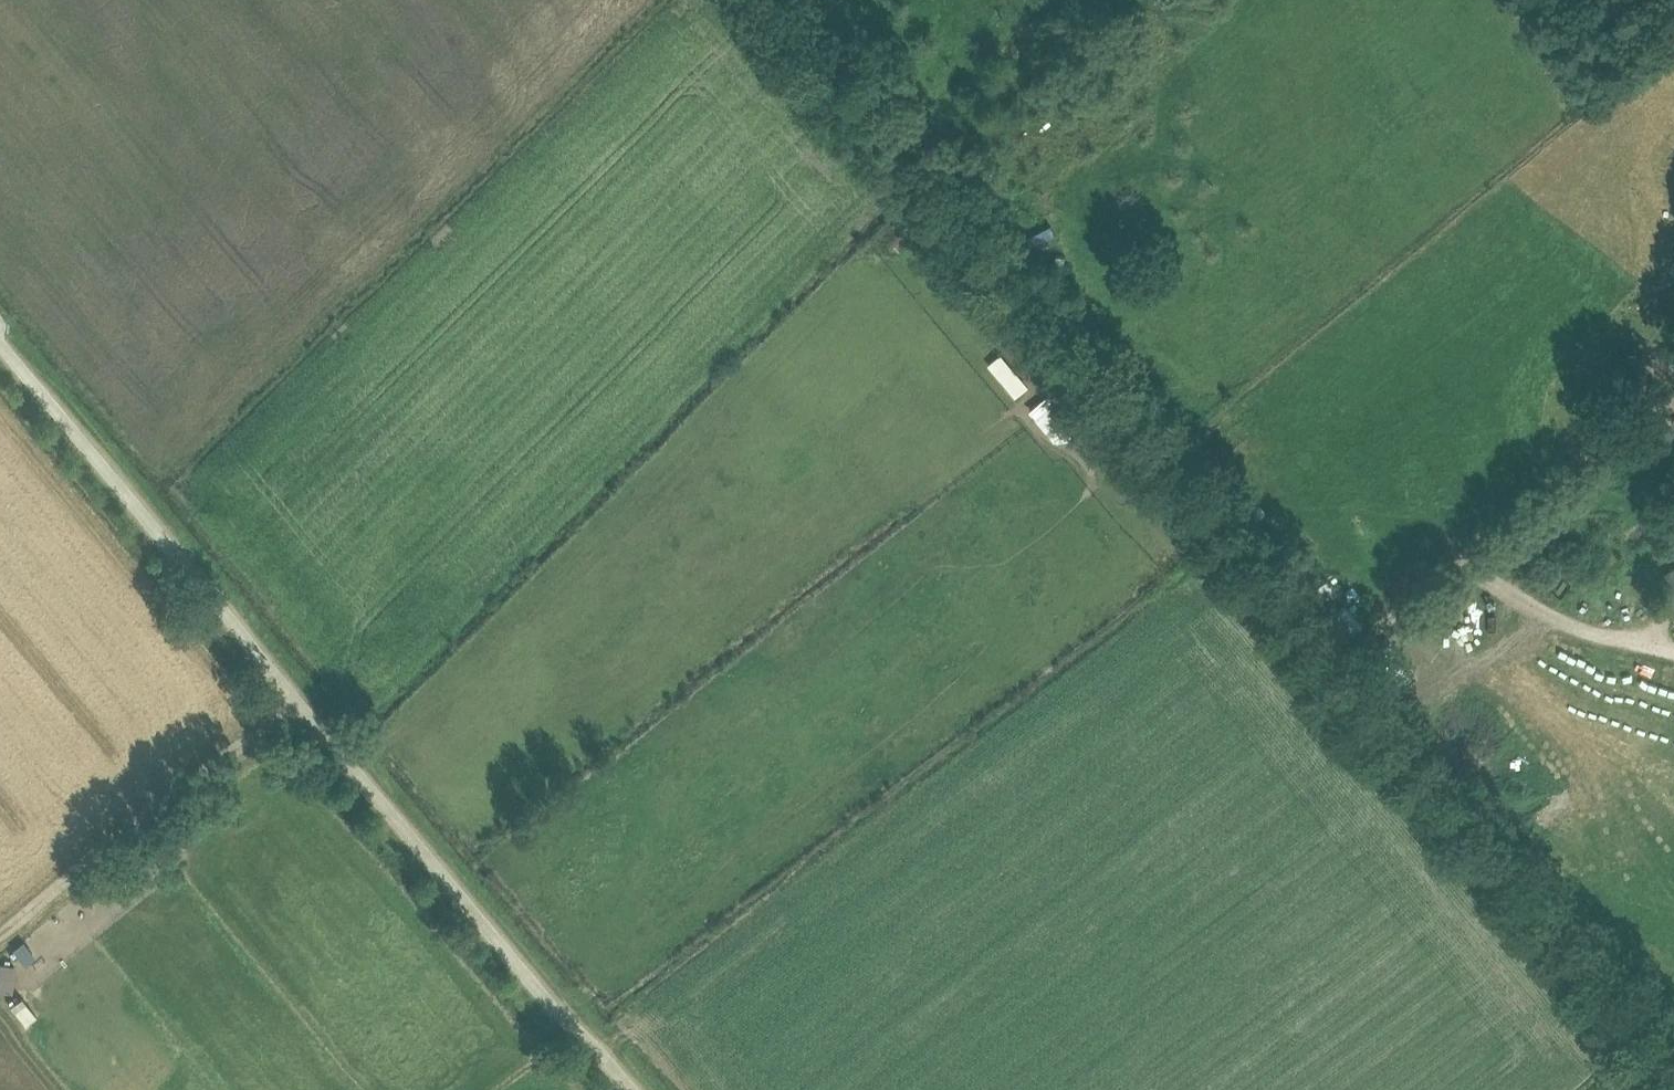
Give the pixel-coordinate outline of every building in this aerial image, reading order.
[(986,376),(1013,408),(1026,398),(999,365),(986,376)] [(1052,403),(1029,422),(1056,453),(1078,435),(1052,403)] [(1659,584),(1673,608),(1673,574),(1659,584)] [(1473,755),(1486,746),(1477,732),(1464,741),(1473,755)] [(16,964),(28,979),(38,970),(26,956),(16,964)] [(0,989),(0,1005),(15,1007),(18,981),(1,978),(0,989)] [(13,1021),(27,1039),(39,1029),(24,1011),(13,1021)]
